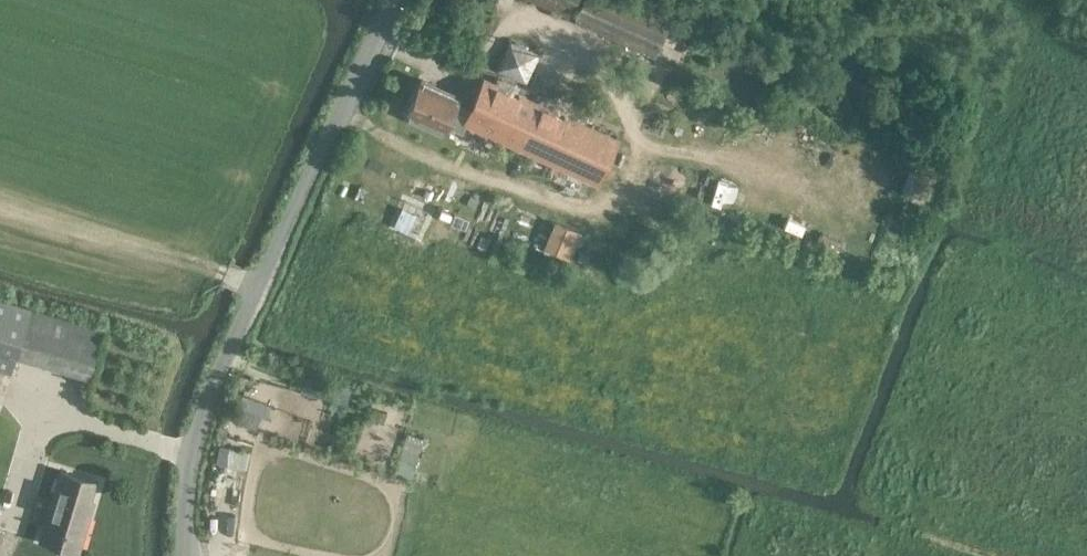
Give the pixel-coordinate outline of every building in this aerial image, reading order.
[(506,45),(491,79),(521,91),(535,57),(506,45)] [(465,123),(596,182),(614,142),(484,83),(471,111),(455,104),(458,97),(422,81),(407,117),(442,132),(446,125),(461,132),(465,123)] [(541,242),(566,253),(575,232),(549,221),(541,242)] [(406,240),(410,226),(396,222),(391,236),(406,240)] [(605,267),(616,238),(600,232),(589,261),(605,267)] [(30,308),(0,299),(0,371),(11,374),(16,356),(30,308)] [(32,313),(24,353),(90,368),(99,328),(32,313)] [(231,421),(254,431),(265,405),(241,395),(231,421)] [(390,436),(395,413),(378,409),(373,432),(390,436)] [(394,475),(409,480),(414,467),(398,462),(394,475)] [(88,510),(83,509),(92,479),(59,469),(38,538),(77,550),(88,510)]
